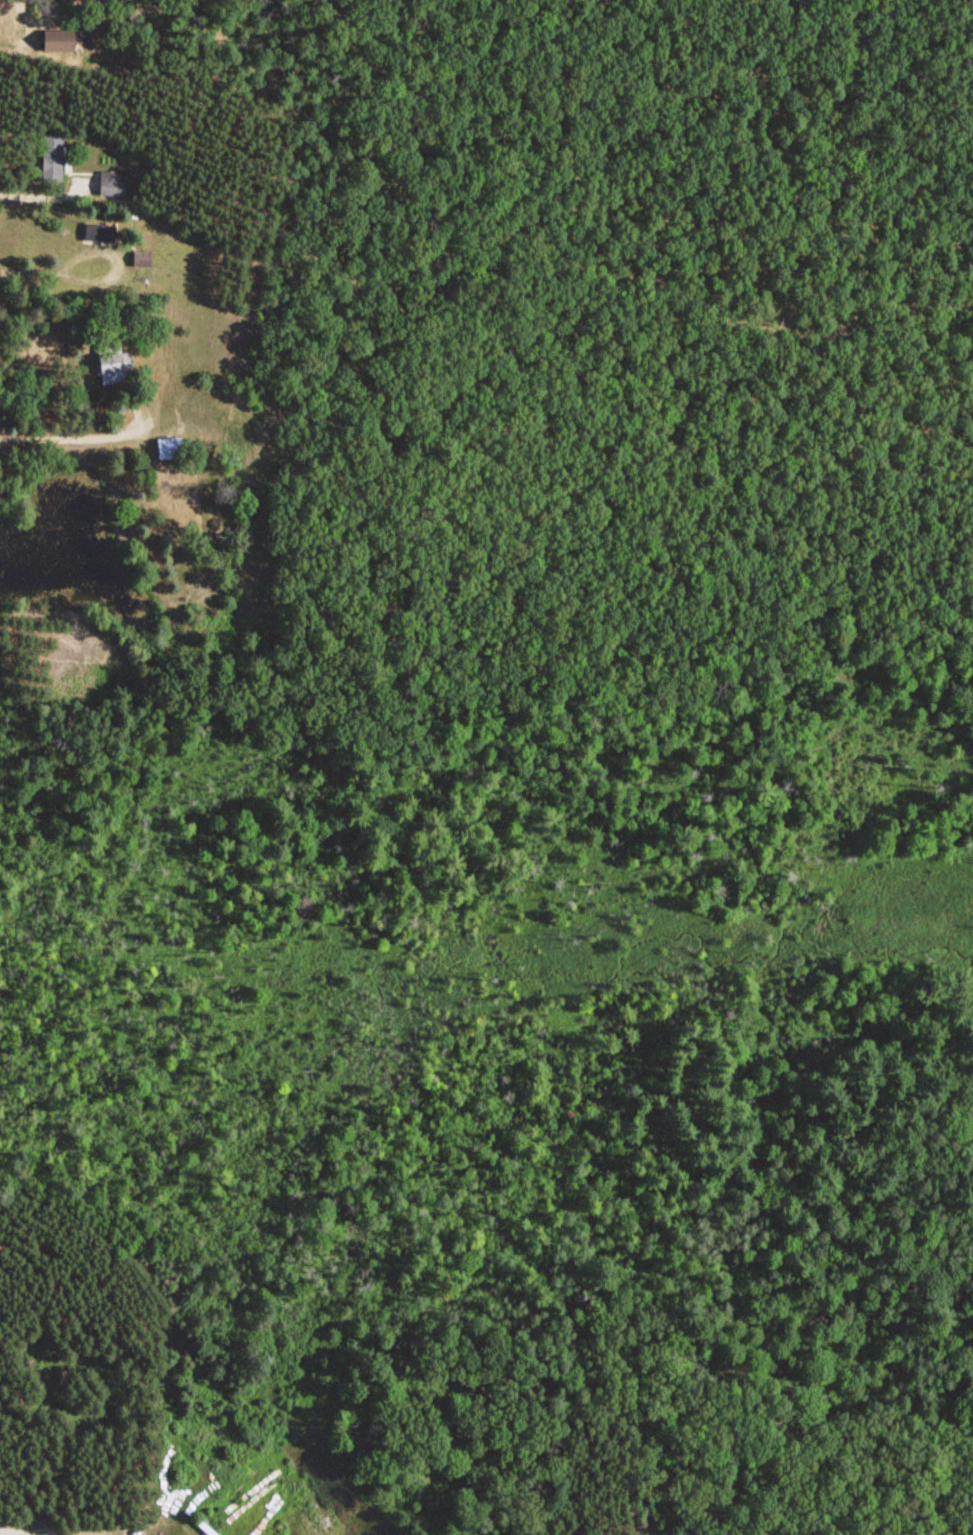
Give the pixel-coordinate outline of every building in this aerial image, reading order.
[(40,49),(71,49),(71,29),(40,29),(40,49)] [(43,181),(63,181),(63,134),(43,134),(43,181)] [(99,194),(126,194),(126,169),(99,169),(99,194)] [(83,242),(114,242),(115,223),(83,223),(83,242)] [(150,250),(132,250),(132,265),(150,266),(150,250)] [(98,384),(124,383),(124,368),(131,368),(131,351),(121,351),(121,340),(97,340),(98,384)] [(182,457),(181,436),(155,436),(156,457),(182,457)]
